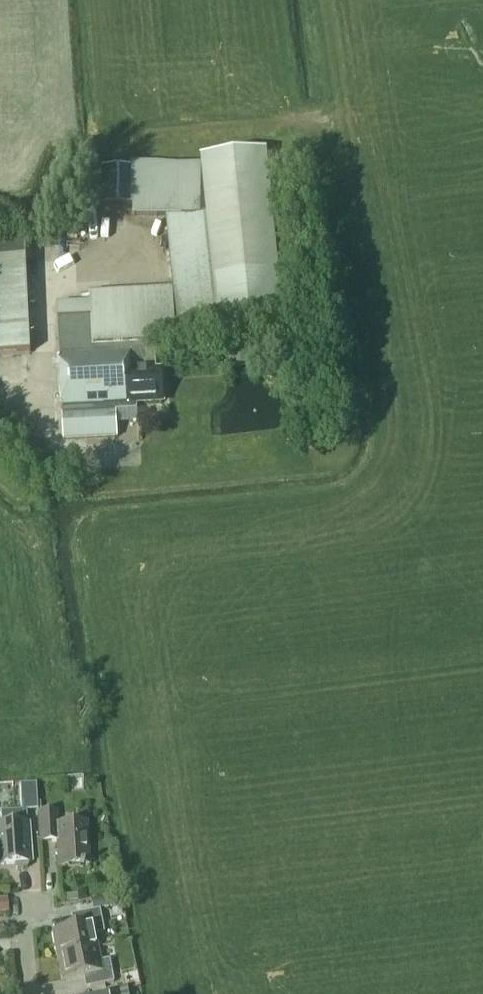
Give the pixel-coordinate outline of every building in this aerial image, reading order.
[(148,369),(147,347),(147,343),(176,341),(175,322),(252,315),(283,312),(267,150),(200,156),(201,165),(130,164),(130,165),(126,165),(126,167),(102,166),(101,205),(133,206),(133,217),(166,218),(172,288),(90,293),(91,317),(58,319),(64,440),(118,437),(117,406),(128,405),(128,401),(161,399),(160,369),(148,369)] [(26,258),(25,243),(0,245),(0,259),(26,258)] [(0,259),(0,354),(31,352),(26,258),(0,259)] [(27,825),(26,811),(37,810),(36,785),(19,786),(21,810),(0,812),(0,814),(1,825),(0,825),(0,865),(16,864),(18,867),(22,869),(27,867),(29,863),(30,863),(27,825)] [(59,867),(89,865),(86,822),(57,824),(56,811),(38,812),(40,842),(57,841),(59,867)] [(111,895),(90,899),(92,911),(113,906),(111,895)] [(57,955),(97,948),(94,934),(104,932),(99,909),(75,914),(78,926),(52,931),(57,955)] [(99,961),(97,948),(57,955),(62,980),(87,975),(90,987),(114,982),(109,959),(99,961)]
